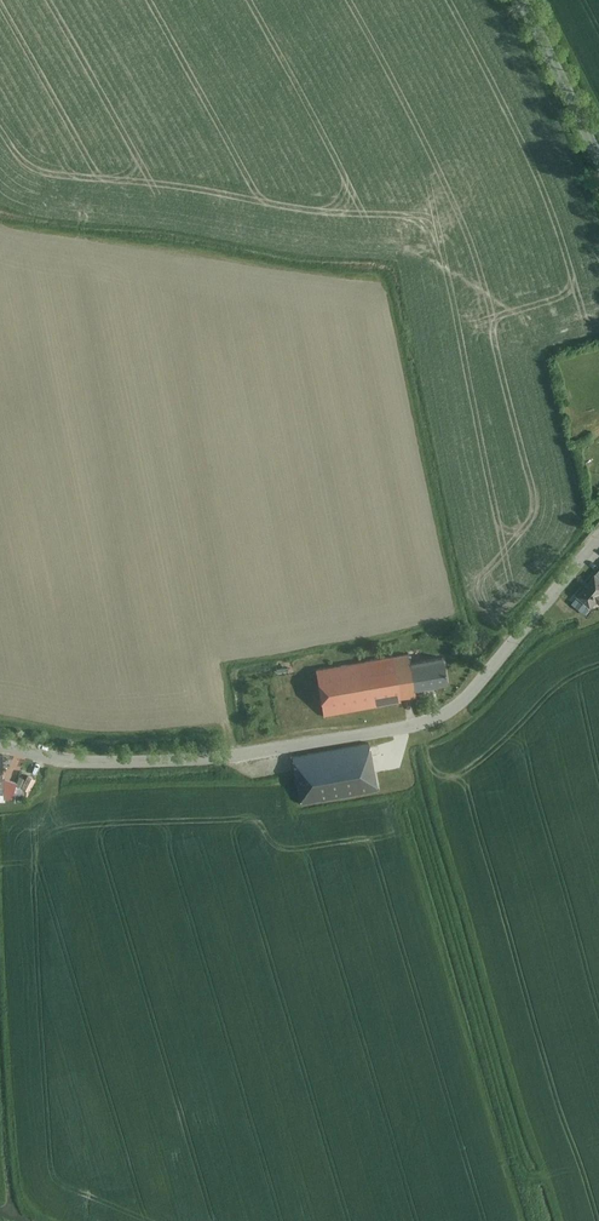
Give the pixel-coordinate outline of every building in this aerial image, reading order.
[(578,594),(597,611),(598,609),(598,571),(578,594)] [(409,653),(317,670),(325,715),(417,697),(415,688),(452,682),(447,655),(411,662),(409,653)] [(373,740),(294,753),(302,802),(381,789),(373,740)]
